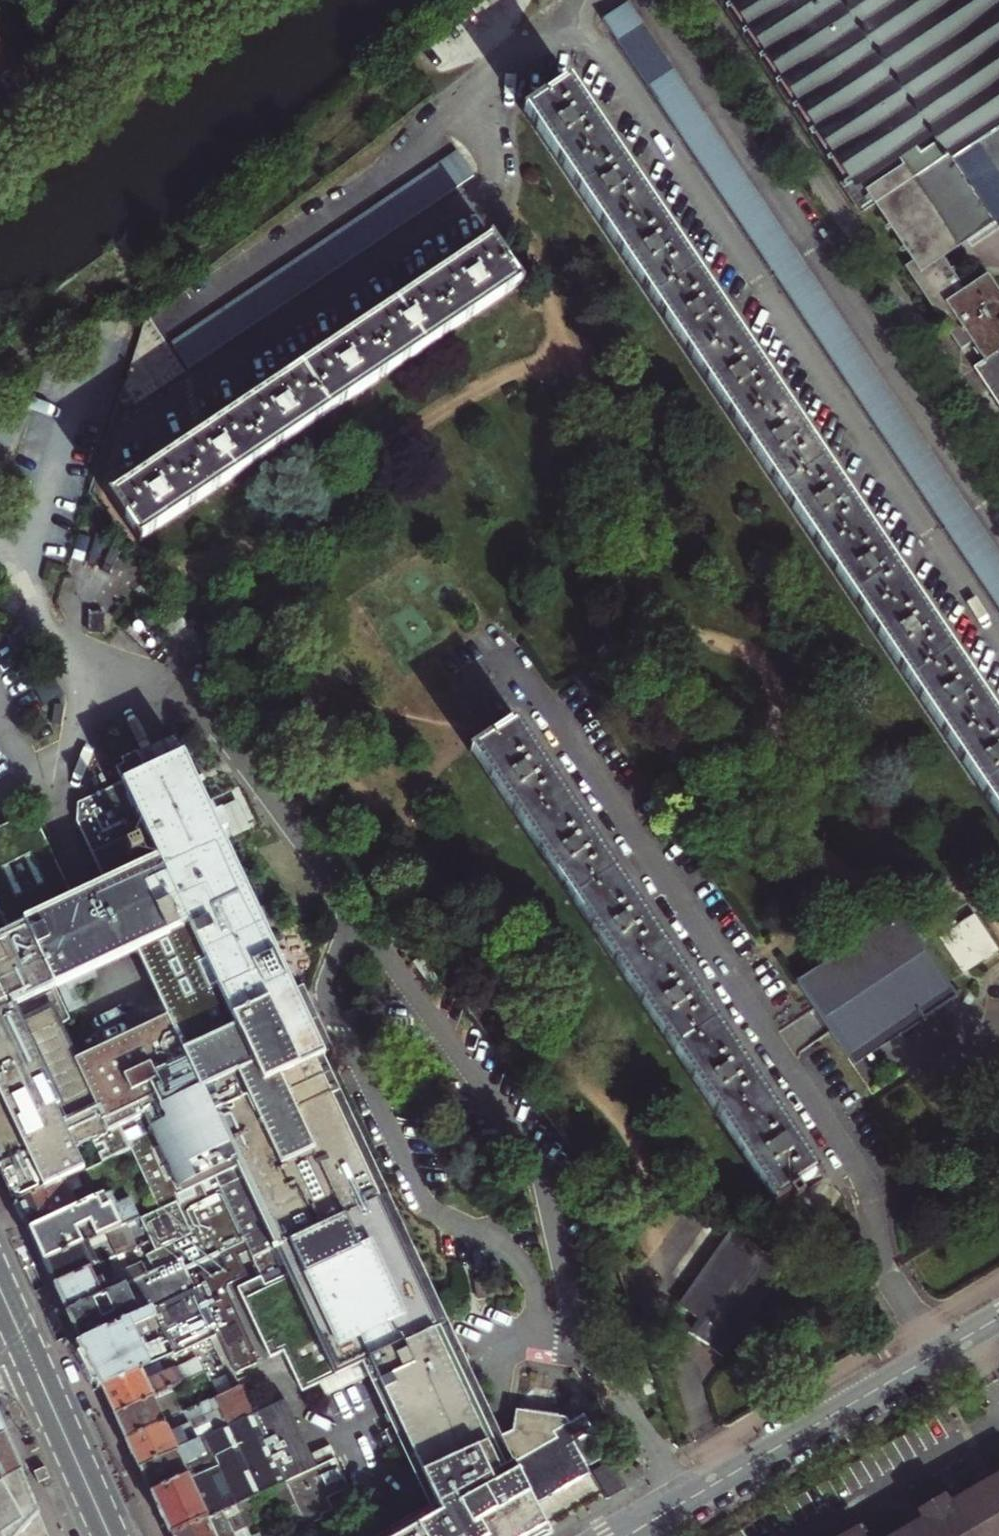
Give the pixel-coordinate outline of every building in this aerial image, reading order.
[(998,608),(998,556),(637,15),(647,9),(641,0),(635,0),(604,20),(998,608)] [(861,215),(875,206),(912,263),(906,267),(961,349),(971,342),(985,363),(975,369),(998,405),(998,299),(985,277),(962,291),(941,257),(991,225),(998,219),(998,0),(717,0),(861,215)] [(998,816),(998,721),(958,660),(915,595),(873,533),(829,468),(787,405),(745,343),(703,280),(660,215),(619,154),(570,81),(556,90),(527,110),(998,816)] [(458,153),(173,344),(190,369),(474,177),(458,153)] [(153,470),(111,498),(141,542),(524,284),(494,240),(459,263),(402,302),(359,331),(293,375),(205,435),(153,470)] [(149,318),(125,387),(137,404),(185,372),(149,318)] [(94,612),(89,633),(102,636),(107,615),(94,612)] [(472,753),(776,1204),(790,1195),(795,1203),(804,1196),(799,1189),(820,1174),(795,1137),(748,1068),(700,997),(650,922),(593,838),(545,768),(515,723),(490,740),(472,753)] [(520,1409),(518,1429),(498,1439),(490,1424),(463,1366),(319,1057),(322,1055),(321,1052),(331,1047),(301,985),(290,990),(217,833),(223,830),(215,815),(210,817),(195,784),(202,781),(200,775),(192,779),(181,755),(150,769),(142,751),(135,754),(134,753),(118,760),(120,765),(113,769),(119,783),(74,804),(73,823),(103,886),(87,894),(71,902),(30,814),(0,828),(0,919),(6,932),(0,935),(0,1170),(16,1204),(78,1176),(131,1151),(158,1209),(169,1232),(182,1260),(188,1273),(245,1247),(261,1282),(284,1271),(337,1380),(373,1363),(377,1371),(372,1374),(377,1383),(381,1381),(390,1401),(419,1463),(442,1512),(400,1535),(543,1535),(549,1533),(537,1507),(594,1473),(590,1466),(603,1458),(590,1437),(597,1433),(586,1414),(572,1423),(568,1417),(520,1409)] [(900,911),(797,981),(855,1066),(920,1022),(958,997),(924,948),(900,911)] [(938,938),(964,974),(998,951),(975,914),(953,928),(948,921),(939,927),(944,934),(938,938)] [(78,1176),(16,1204),(22,1216),(28,1231),(96,1200),(90,1185),(83,1188),(78,1176)] [(96,1200),(28,1231),(37,1248),(44,1263),(141,1217),(132,1198),(117,1205),(112,1192),(96,1200)] [(141,1217),(44,1263),(49,1274),(54,1286),(111,1260),(151,1241),(169,1232),(158,1209),(141,1217)] [(699,1320),(690,1334),(724,1358),(787,1267),(747,1240),(731,1229),(679,1305),(699,1320)] [(111,1260),(54,1286),(61,1300),(66,1312),(182,1260),(169,1232),(151,1241),(156,1251),(148,1255),(149,1259),(117,1274),(111,1260)] [(182,1260),(66,1312),(73,1326),(80,1343),(141,1315),(136,1303),(190,1278),(188,1273),(182,1260)] [(284,1271),(261,1282),(241,1291),(274,1361),(285,1356),(304,1396),(337,1380),(284,1271)] [(141,1315),(80,1343),(93,1369),(102,1388),(161,1361),(217,1335),(195,1289),(141,1315)] [(161,1361),(102,1388),(108,1402),(114,1415),(167,1391),(184,1383),(178,1369),(167,1374),(161,1361)] [(179,1416),(126,1440),(132,1454),(140,1469),(192,1445),(184,1427),(206,1417),(215,1435),(254,1416),(241,1387),(179,1416)] [(167,1391),(114,1415),(120,1427),(126,1440),(179,1416),(167,1391)] [(296,1505),(306,1526),(312,1523),(311,1521),(324,1515),(319,1504),(340,1494),(326,1464),(307,1473),(276,1406),(254,1416),(285,1483),(296,1505)] [(192,1445),(140,1469),(148,1488),(165,1525),(171,1535),(285,1483),(254,1416),(215,1435),(192,1445)] [(22,1473),(17,1462),(12,1450),(6,1436),(0,1440),(0,1486),(22,1473)] [(611,1462),(594,1473),(609,1498),(626,1488),(611,1462)] [(22,1473),(0,1486),(0,1535),(48,1535),(22,1473)] [(960,1500),(956,1494),(948,1499),(951,1505),(949,1506),(943,1496),(927,1505),(914,1512),(919,1520),(893,1535),(998,1535),(998,1478),(960,1500)] [(171,1535),(231,1535),(296,1505),(285,1483),(171,1535)] [(295,1533),(306,1526),(296,1505),(231,1535),(288,1535),(295,1533)]
